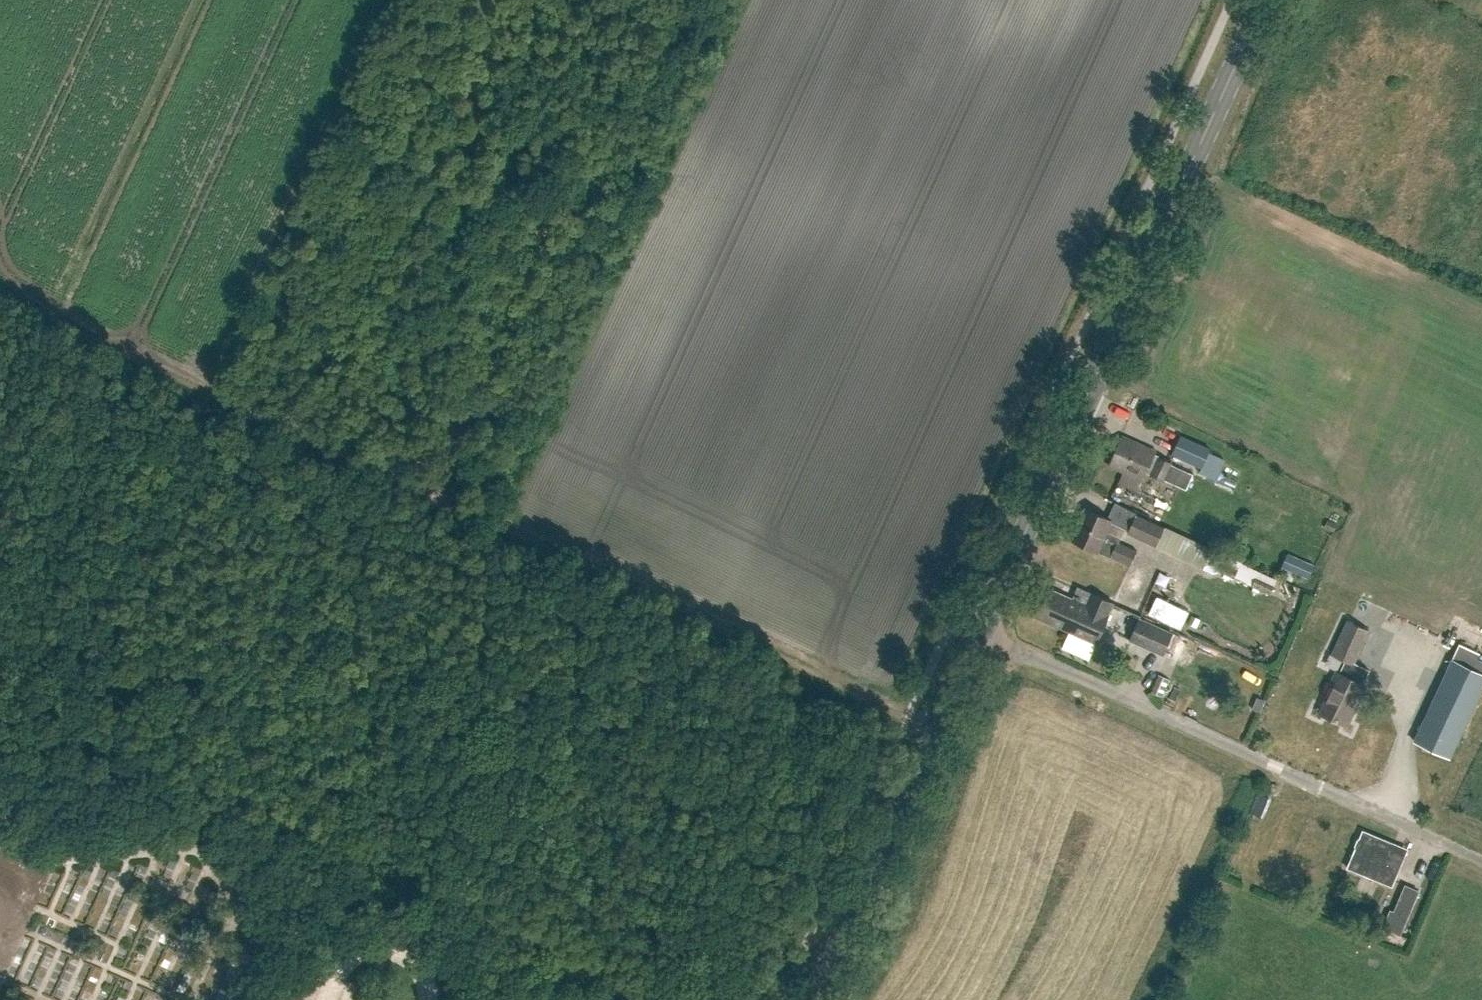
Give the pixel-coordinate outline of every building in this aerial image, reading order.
[(1143,480),(1147,471),(1164,479),(1188,490),(1196,474),(1154,455),(1157,450),(1123,435),(1109,465),(1143,480)] [(1216,479),(1225,460),(1209,453),(1211,448),(1182,435),(1173,454),(1202,467),(1200,472),(1216,479)] [(1111,523),(1129,530),(1127,533),(1157,546),(1156,548),(1203,570),(1212,548),(1166,527),(1165,528),(1136,515),(1137,513),(1115,503),(1108,518),(1112,520),(1111,523)] [(1111,523),(1112,520),(1108,518),(1085,507),(1071,538),(1098,551),(1099,550),(1111,556),(1112,554),(1131,563),(1136,551),(1118,542),(1120,538),(1107,532),(1111,523)] [(1288,554),(1282,566),(1308,578),(1314,565),(1288,554)] [(1231,576),(1268,588),(1272,575),(1235,563),(1231,576)] [(1114,603),(1078,587),(1073,598),(1049,588),(1037,616),(1096,642),(1114,603)] [(1181,630),(1189,612),(1157,598),(1149,615),(1181,630)] [(1163,656),(1173,633),(1140,618),(1129,641),(1163,656)] [(1363,684),(1370,670),(1354,662),(1369,631),(1347,620),(1332,653),(1346,659),(1340,673),(1336,671),(1325,694),(1328,696),(1321,711),(1335,717),(1334,719),(1348,725),(1367,685),(1363,684)] [(1480,652),(1461,643),(1452,662),(1481,675),(1481,661),(1477,658),(1480,652)] [(1481,692),(1481,675),(1452,662),(1416,742),(1451,759),(1481,692)] [(1162,697),(1169,679),(1159,674),(1151,692),(1162,697)] [(1316,695),(1308,710),(1318,715),(1325,700),(1316,695)] [(1392,885),(1406,851),(1362,833),(1348,867),(1392,885)] [(1394,911),(1407,916),(1419,890),(1405,884),(1394,911)]
